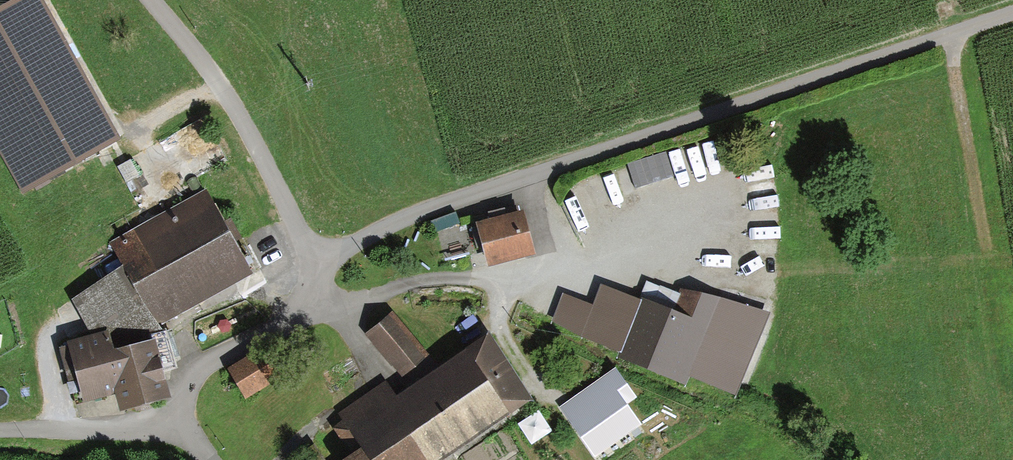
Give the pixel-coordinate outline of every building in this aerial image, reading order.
[(0,11),(0,150),(24,193),(119,141),(40,0),(19,0),(0,11)] [(484,270),(535,257),(523,211),(473,224),(478,243),(484,270)] [(565,297),(552,326),(622,354),(617,363),(684,389),(690,378),(736,399),(769,316),(721,302),(681,292),(678,297),(644,284),(636,303),(601,290),(594,307),(565,297)] [(553,323),(562,295),(552,292),(543,319),(553,323)] [(364,336),(402,381),(431,358),(393,313),(364,336)] [(115,419),(170,405),(153,344),(114,354),(108,336),(67,346),(84,412),(111,405),(115,419)] [(491,339),(434,376),(398,399),(386,380),(331,415),(336,422),(330,425),(351,457),(347,459),(446,459),(533,404),(506,363),(491,339)] [(227,372),(244,400),(284,377),(267,348),(227,372)] [(636,399),(615,370),(561,409),(597,459),(638,429),(623,408),(636,399)] [(306,453),(311,459),(322,459),(313,448),(306,453)]
